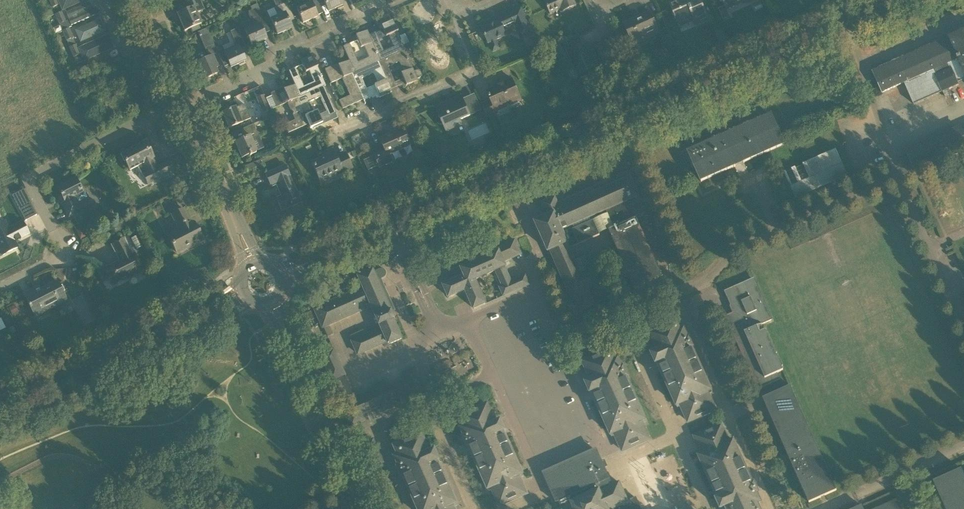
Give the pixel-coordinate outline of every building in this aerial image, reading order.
[(61,10),(85,0),(57,0),(61,10)] [(177,14),(185,31),(201,23),(196,13),(204,9),(200,0),(190,0),(184,3),(187,10),(177,14)] [(287,2),(286,0),(273,0),(276,7),(274,8),(267,11),(277,34),(291,28),(287,19),(293,16),(287,2)] [(305,5),(297,9),(303,23),(317,16),(313,7),(319,5),(317,0),(302,0),(305,5)] [(328,12),(343,5),(341,0),(323,0),(328,12)] [(576,6),(574,0),(546,0),(544,1),(550,14),(560,10),(561,13),(576,6)] [(701,0),(696,0),(688,4),(686,0),(676,0),(669,3),(677,22),(687,18),(689,22),(694,19),(697,25),(709,20),(701,0)] [(63,13),(68,26),(97,14),(92,1),(63,13)] [(248,12),(251,19),(249,20),(252,28),(245,31),(251,45),(266,39),(262,29),(267,27),(258,7),(248,12)] [(533,34),(526,17),(521,7),(498,18),(499,21),(482,28),(493,52),(501,49),(497,39),(506,35),(504,30),(514,26),(520,40),(533,34)] [(60,24),(66,21),(61,11),(55,14),(60,24)] [(647,39),(647,38),(659,33),(650,12),(624,24),(633,45),(647,39)] [(78,44),(106,32),(100,18),(72,31),(78,44)] [(369,35),(381,61),(405,50),(406,50),(398,31),(392,19),(380,25),(383,32),(387,30),(394,46),(383,51),(375,32),(369,35)] [(67,41),(73,38),(68,28),(62,31),(67,41)] [(224,52),(218,54),(224,67),(229,64),(231,67),(245,61),(240,50),(246,47),(237,28),(230,31),(236,46),(224,52)] [(723,28),(715,32),(722,49),(724,48),(731,45),(723,28)] [(205,48),(214,44),(208,31),(199,35),(205,48)] [(341,42),(349,61),(355,72),(378,62),(381,61),(369,35),(367,31),(355,36),(358,43),(362,41),(369,57),(358,62),(349,44),(343,46),(341,42)] [(954,35),(956,35),(957,37),(950,40),(950,38),(949,36),(948,36),(951,42),(889,70),(887,65),(872,71),(882,93),(904,83),(914,105),(958,85),(957,83),(963,79),(963,31),(954,35)] [(84,61),(114,48),(108,34),(78,48),(84,61)] [(565,40),(570,50),(583,44),(579,36),(578,34),(565,40)] [(588,71),(590,76),(591,78),(603,72),(593,51),(587,53),(583,44),(570,50),(567,51),(577,76),(588,71)] [(74,57),(80,54),(76,45),(70,47),(74,57)] [(221,45),(216,47),(218,53),(224,51),(221,45)] [(414,71),(413,68),(405,50),(381,61),(378,62),(390,89),(404,83),(406,86),(418,80),(417,79),(420,77),(422,75),(420,70),(416,70),(414,71)] [(289,71),(295,85),(300,97),(324,86),(326,85),(312,55),(300,60),(306,72),(309,71),(314,82),(303,86),(295,68),(289,71)] [(212,56),(198,62),(205,78),(218,73),(215,68),(218,67),(212,56)] [(349,61),(338,66),(339,68),(334,71),(332,66),(325,69),(331,83),(342,78),(349,96),(339,100),(342,109),(363,100),(363,101),(364,101),(352,73),(355,72),(349,61)] [(378,62),(355,72),(352,73),(364,101),(370,98),(362,78),(373,73),(380,89),(376,90),(379,97),(391,92),(390,89),(378,62)] [(487,91),(490,99),(481,103),(488,118),(498,113),(497,112),(522,101),(512,79),(497,85),(498,87),(487,91)] [(295,85),(283,90),(285,93),(280,95),(278,90),(270,93),(277,107),(287,102),(295,120),(284,125),(288,133),(308,124),(309,124),(297,98),(300,97),(295,85)] [(337,116),(324,86),(300,97),(297,98),(309,124),(308,124),(310,128),(322,123),(319,116),(315,117),(309,102),(320,97),(329,116),(335,113),(336,116),(337,116)] [(461,120),(469,116),(479,111),(482,110),(481,109),(475,94),(463,99),(461,96),(453,99),(455,103),(447,106),(446,103),(436,107),(439,114),(426,120),(431,133),(461,120)] [(271,110),(268,104),(264,95),(256,98),(263,114),(271,110)] [(229,128),(242,122),(251,119),(244,104),(235,108),(235,107),(222,113),(229,128)] [(784,145),(776,127),(771,115),(688,152),(701,182),(735,167),(734,164),(742,160),(743,163),(784,145)] [(244,138),(235,143),(242,158),(256,151),(251,139),(258,136),(255,127),(261,125),(259,122),(240,130),(244,138)] [(403,128),(379,139),(384,151),(373,156),(379,167),(392,161),(389,154),(410,145),(403,128)] [(352,136),(356,147),(367,143),(363,132),(352,136)] [(154,158),(145,141),(121,154),(129,170),(138,166),(148,185),(173,172),(168,161),(157,167),(153,158),(154,158)] [(321,183),(352,169),(345,153),(336,157),(332,149),(321,154),(323,157),(312,162),(321,183)] [(841,164),(839,161),(835,151),(805,164),(785,173),(786,175),(781,177),(786,188),(791,186),(792,188),(796,197),(846,175),(841,164)] [(245,166),(247,171),(260,166),(258,161),(245,166)] [(285,165),(266,174),(270,184),(277,181),(285,197),(277,200),(282,210),(301,202),(285,165)] [(77,204),(86,199),(75,177),(57,186),(64,201),(62,202),(69,217),(80,211),(77,204)] [(548,251),(551,250),(573,300),(577,299),(582,310),(594,304),(587,288),(601,282),(595,270),(581,276),(567,243),(561,230),(573,225),(574,229),(572,229),(578,244),(600,235),(594,222),(608,216),(614,228),(608,230),(609,230),(635,290),(663,277),(637,217),(631,220),(624,202),(638,196),(636,192),(639,191),(641,190),(643,189),(643,187),(644,185),(643,183),(642,181),(640,180),(638,179),(636,179),(632,181),(630,178),(596,193),(595,188),(558,205),(555,198),(542,203),(548,216),(535,222),(548,251)] [(175,180),(169,183),(172,189),(178,186),(175,180)] [(25,190),(14,195),(21,210),(32,205),(25,190)] [(375,194),(379,202),(380,205),(391,200),(389,197),(389,196),(385,198),(382,191),(375,194)] [(169,236),(177,252),(187,247),(185,244),(198,238),(199,240),(202,239),(195,223),(192,225),(184,209),(172,215),(180,230),(169,236)] [(128,219),(112,226),(116,233),(131,225),(128,219)] [(22,222),(8,229),(5,222),(0,225),(0,248),(3,254),(17,247),(14,241),(28,234),(22,222)] [(81,227),(75,230),(80,239),(86,236),(81,227)] [(105,280),(113,276),(116,282),(142,270),(134,254),(132,255),(124,239),(112,245),(120,261),(100,271),(105,280)] [(461,270),(463,275),(464,277),(455,281),(443,287),(448,298),(466,290),(474,309),(486,304),(475,280),(496,271),(503,286),(500,287),(504,296),(529,285),(525,276),(511,282),(504,267),(505,267),(503,262),(519,255),(521,254),(515,240),(492,250),(494,255),(462,269),(461,270)] [(395,319),(394,317),(392,312),(391,312),(378,281),(384,278),(385,277),(386,276),(386,275),(387,273),(386,272),(386,271),(385,270),(383,269),(382,269),(380,269),(374,272),(373,271),(359,277),(364,288),(315,309),(323,327),(351,315),(372,306),(377,318),(380,326),(381,325),(382,328),(352,342),(358,355),(385,343),(386,346),(402,339),(394,320),(395,319)] [(77,272),(69,276),(73,284),(81,280),(77,272)] [(782,367),(783,365),(780,360),(778,359),(776,354),(777,352),(774,347),(772,346),(765,330),(764,330),(761,325),(771,320),(754,280),(726,292),(733,307),(735,310),(735,312),(726,316),(750,370),(752,369),(755,376),(754,377),(759,389),(780,379),(779,379),(776,373),(783,370),(782,367)] [(37,294),(34,289),(23,294),(35,316),(67,300),(57,281),(40,290),(41,292),(37,294)] [(15,305),(9,308),(12,315),(18,312),(15,305)] [(707,392),(710,390),(692,348),(694,347),(689,337),(687,338),(683,330),(680,331),(676,321),(649,333),(657,352),(651,354),(656,364),(658,363),(677,405),(680,404),(688,422),(715,410),(707,392)] [(321,356),(341,400),(353,395),(344,375),(345,375),(334,350),(321,356)] [(641,421),(645,419),(626,377),(628,376),(623,366),(621,367),(618,359),(614,360),(610,351),(583,363),(591,381),(586,383),(590,393),(592,392),(611,434),(614,433),(622,451),(649,439),(641,421)] [(456,372),(467,370),(466,362),(455,364),(456,372)] [(354,395),(353,395),(341,400),(352,426),(365,420),(362,414),(380,406),(383,412),(396,406),(393,400),(411,392),(414,398),(426,393),(415,368),(402,373),(405,380),(387,388),(384,381),(372,387),(375,393),(357,401),(354,395)] [(809,503),(836,490),(813,437),(790,386),(762,398),(763,399),(765,398),(768,404),(766,406),(809,503)] [(519,475),(522,474),(503,432),(505,431),(501,421),(495,423),(487,405),(460,417),(465,427),(461,428),(465,437),(463,437),(467,448),(469,447),(488,489),(492,487),(500,505),(527,493),(519,475)] [(732,441),(730,443),(722,424),(695,436),(703,455),(699,456),(718,498),(716,499),(720,508),(721,508),(726,507),(727,508),(759,508),(757,503),(760,502),(756,493),(758,492),(754,482),(752,483),(733,441),(732,441)] [(456,503),(438,461),(439,460),(435,450),(430,452),(422,434),(395,446),(399,456),(396,457),(399,466),(397,467),(402,477),(404,476),(418,508),(455,508),(453,505),(456,503)] [(556,501),(555,502),(557,502),(558,501),(561,508),(560,508),(641,508),(636,498),(628,501),(619,482),(610,487),(607,480),(609,479),(603,467),(605,466),(603,462),(601,463),(596,451),(544,474),(556,501)] [(961,469),(933,481),(945,508),(963,508),(963,476),(961,469)] [(897,499),(897,500),(876,508),(902,508),(897,499)]
